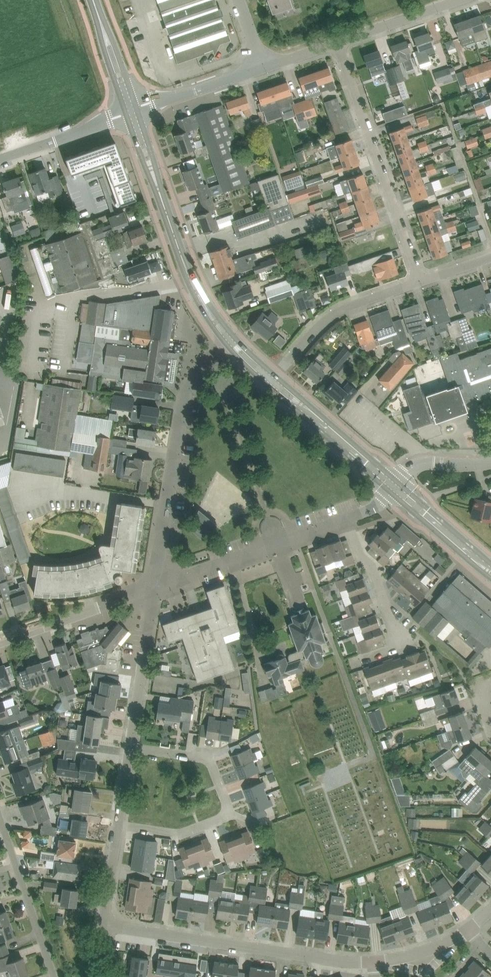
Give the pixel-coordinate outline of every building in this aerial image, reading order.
[(216,0),(157,0),(165,21),(217,3),(216,0)] [(269,4),(271,3),(274,14),(292,7),(289,0),(268,0),(269,4)] [(217,3),(165,21),(179,62),(214,50),(212,45),(229,39),(217,3)] [(481,14),(468,19),(476,42),(481,40),(488,37),(485,29),(486,28),(481,14)] [(463,45),(470,43),(476,42),(468,19),(454,24),(457,33),(459,37),(461,37),(463,45)] [(433,45),(429,33),(415,38),(419,50),(415,51),(413,52),(414,56),(417,55),(418,60),(421,67),(431,64),(429,56),(436,54),(433,45)] [(446,41),(449,51),(456,49),(453,39),(446,41)] [(415,69),(412,61),(409,52),(414,50),(411,42),(408,43),(407,40),(391,46),(397,63),(403,61),(407,71),(415,69)] [(390,85),(397,82),(392,67),(385,69),(379,50),(364,55),(368,67),(369,67),(372,76),(386,71),(390,85)] [(482,78),(490,76),(490,61),(478,66),(482,78)] [(392,67),(397,82),(405,80),(400,64),(392,67)] [(478,66),(463,71),(468,83),(474,81),(482,78),(478,66)] [(314,73),(318,85),(320,92),(321,92),(329,90),(330,91),(337,89),(329,67),(314,73)] [(453,81),(452,78),(456,76),(453,67),(449,69),(449,68),(434,73),(437,84),(443,82),(444,84),(453,81)] [(306,97),(311,95),(320,92),(318,85),(314,73),(299,78),(306,97)] [(482,78),(474,81),(476,88),(485,85),(483,81),(482,78)] [(289,102),(294,101),(291,91),(287,82),(272,87),(276,99),(278,105),(279,106),(280,109),(290,106),(289,102)] [(261,102),(264,111),(279,106),(278,105),(276,99),(272,87),(257,92),(261,102)] [(227,103),(230,112),(231,113),(243,109),(246,116),(252,114),(249,107),(250,107),(246,96),(227,103)] [(348,130),(337,97),(325,102),(336,134),(348,130)] [(317,115),(311,98),(300,101),(306,119),(317,115)] [(306,119),(300,101),(292,104),(298,122),(306,119)] [(250,182),(226,114),(222,105),(196,114),(198,120),(200,127),(207,144),(210,152),(213,161),(224,191),(250,182)] [(404,105),(383,113),(386,122),(408,115),(404,105)] [(487,112),(485,106),(475,110),(477,115),(487,112)] [(190,130),(200,127),(198,120),(196,114),(178,120),(182,132),(175,135),(181,154),(193,149),(196,157),(210,152),(207,144),(197,148),(190,130)] [(427,114),(416,118),(420,127),(430,124),(427,114)] [(263,130),(259,118),(251,121),(255,132),(263,130)] [(390,132),(394,143),(408,138),(406,132),(413,129),(412,124),(390,132)] [(336,138),(332,128),(326,130),(329,140),(336,138)] [(447,137),(431,142),(434,154),(451,148),(447,137)] [(465,141),(468,148),(478,144),(476,137),(465,141)] [(394,143),(398,155),(412,150),(408,138),(394,143)] [(327,148),(331,159),(331,160),(340,157),(356,151),(351,139),(342,142),(327,148)] [(66,159),(71,174),(112,160),(113,163),(106,165),(120,206),(136,200),(116,141),(66,159)] [(427,145),(419,148),(421,153),(429,150),(427,146),(427,145)] [(412,150),(398,155),(402,166),(416,161),(412,150)] [(305,160),(302,151),(296,153),(299,162),(305,160)] [(335,171),(322,176),(324,181),(340,176),(339,171),(360,164),(356,151),(340,157),(342,163),(335,166),(337,172),(336,172),(335,171)] [(402,166),(406,178),(420,173),(416,161),(402,166)] [(449,174),(459,171),(457,165),(447,168),(449,174)] [(201,200),(212,196),(209,189),(207,190),(198,166),(183,171),(190,190),(197,187),(201,200)] [(30,173),(37,194),(39,202),(51,198),(50,196),(63,192),(60,185),(57,176),(49,178),(45,168),(30,173)] [(300,171),(283,176),(287,190),(304,184),(300,171)] [(363,173),(354,176),(340,181),(344,194),(352,191),(367,185),(363,173)] [(424,184),(420,173),(406,178),(410,189),(424,184)] [(293,217),(288,201),(278,174),(258,181),(260,188),(267,208),(235,219),(232,220),(233,224),(238,237),(294,218),(293,217)] [(307,187),(324,181),(322,176),(305,182),(307,187)] [(14,208),(12,204),(26,200),(23,191),(24,191),(19,177),(4,182),(8,195),(2,197),(7,211),(14,208)] [(474,180),(478,191),(484,189),(480,177),(474,180)] [(252,191),(260,188),(258,181),(250,184),(252,191)] [(325,182),(324,181),(307,187),(307,188),(309,188),(311,195),(329,189),(326,182),(325,182)] [(414,201),(423,197),(436,193),(434,189),(426,191),(424,184),(410,189),(414,201)] [(367,185),(352,191),(356,203),(372,198),(367,185)] [(308,189),(290,193),(291,200),(310,196),(308,189)] [(233,214),(217,220),(211,204),(214,203),(212,196),(201,200),(205,212),(198,215),(205,233),(214,230),(220,228),(233,224),(232,220),(235,219),(233,214)] [(372,198),(356,203),(360,215),(376,210),(372,198)] [(66,217),(74,214),(69,202),(61,205),(66,217)] [(440,204),(427,209),(418,212),(422,224),(436,219),(433,211),(441,209),(440,204)] [(351,211),(349,206),(341,208),(343,214),(351,211)] [(376,210),(360,215),(362,222),(355,225),(357,230),(380,222),(376,210)] [(97,240),(105,237),(121,231),(119,226),(129,223),(125,211),(119,214),(119,213),(117,213),(117,214),(109,217),(113,228),(103,231),(102,227),(92,231),(92,233),(94,232),(97,240)] [(443,216),(436,219),(422,224),(426,235),(455,225),(453,221),(446,223),(443,216)] [(81,289),(100,287),(107,282),(107,281),(116,283),(130,285),(139,282),(139,281),(143,279),(142,276),(152,273),(148,260),(135,264),(133,259),(129,260),(124,246),(110,251),(105,237),(97,240),(94,232),(92,233),(92,231),(88,220),(80,223),(79,219),(43,231),(46,240),(51,239),(52,242),(38,246),(31,249),(39,272),(46,269),(55,294),(57,293),(57,294),(81,289)] [(469,231),(480,227),(478,220),(467,223),(469,231)] [(426,235),(430,247),(444,242),(451,239),(449,232),(456,230),(455,225),(426,235)] [(148,239),(142,226),(122,233),(123,234),(122,234),(123,236),(123,235),(127,247),(148,239)] [(40,227),(30,230),(33,239),(43,235),(40,227)] [(353,227),(343,230),(339,232),(342,240),(356,235),(353,227)] [(478,230),(481,241),(487,239),(483,228),(478,230)] [(434,258),(448,253),(444,242),(430,247),(434,258)] [(227,246),(220,248),(211,251),(216,266),(232,260),(231,255),(233,254),(231,247),(228,248),(227,246)] [(307,255),(304,246),(294,249),(297,258),(307,255)] [(6,284),(22,278),(15,253),(0,258),(0,257),(0,265),(6,284)] [(257,258),(255,253),(232,260),(216,266),(220,279),(230,276),(237,273),(241,272),(241,273),(254,268),(256,274),(279,266),(275,256),(256,264),(254,259),(257,258)] [(397,272),(393,260),(374,267),(374,269),(375,271),(378,279),(397,272)] [(346,276),(351,274),(349,265),(347,262),(334,267),(337,273),(327,277),(331,289),(348,283),(346,276)] [(230,307),(239,304),(242,303),(241,299),(253,295),(250,285),(244,287),(242,282),(227,287),(228,290),(224,292),(230,307)] [(273,288),(272,285),(266,287),(267,290),(265,291),(269,303),(293,294),(294,294),(302,291),(304,291),(302,284),(290,288),(289,283),(273,288)] [(490,306),(486,293),(482,283),(461,291),(461,289),(454,291),(462,314),(474,310),(474,312),(490,306)] [(312,295),(310,289),(304,291),(302,291),(304,298),(308,309),(316,306),(314,300),(315,300),(313,294),(312,295)] [(304,298),(302,291),(294,294),(300,312),(308,309),(304,298)] [(83,302),(80,321),(96,324),(102,325),(102,324),(122,327),(152,332),(152,337),(169,340),(173,310),(164,309),(159,308),(161,295),(160,294),(107,303),(90,301),(90,303),(83,302)] [(438,333),(435,334),(440,348),(443,347),(446,346),(441,332),(448,330),(452,339),(457,338),(461,351),(468,348),(466,342),(458,320),(451,322),(450,319),(451,319),(448,312),(445,302),(441,304),(438,297),(426,301),(430,310),(438,333)] [(419,303),(407,308),(409,315),(404,317),(411,335),(413,335),(415,342),(427,338),(432,351),(435,360),(440,358),(443,357),(440,348),(435,334),(432,325),(427,327),(419,303)] [(412,350),(410,344),(401,319),(393,322),(392,319),(389,309),(388,309),(389,312),(381,314),(381,312),(371,316),(374,325),(378,337),(381,345),(393,341),(396,349),(403,346),(409,351),(412,350)] [(268,338),(275,330),(276,328),(273,325),(275,324),(274,323),(279,317),(273,312),(268,318),(263,313),(258,318),(251,326),(266,339),(267,337),(268,338)] [(470,329),(466,317),(458,320),(466,342),(466,343),(476,340),(472,328),(470,329)] [(374,340),(371,329),(367,320),(354,325),(358,334),(361,344),(374,340)] [(94,343),(89,374),(100,376),(100,375),(135,380),(163,384),(163,380),(174,382),(177,359),(167,357),(169,340),(152,337),(152,332),(122,327),(102,324),(102,325),(96,324),(94,336),(95,336),(94,343)] [(476,353),(460,359),(457,352),(443,357),(440,358),(450,387),(447,388),(447,387),(428,394),(427,392),(422,394),(419,384),(418,384),(419,385),(412,387),(411,387),(411,388),(405,390),(404,389),(411,411),(404,413),(403,413),(409,430),(410,430),(410,429),(416,426),(417,427),(417,426),(424,424),(425,424),(424,424),(431,421),(432,422),(432,421),(435,420),(436,422),(468,411),(464,401),(471,399),(469,394),(474,392),(477,401),(478,401),(477,400),(490,395),(490,347),(476,353)] [(403,353),(386,372),(379,380),(390,389),(414,363),(403,353)] [(336,370),(344,361),(345,359),(339,354),(329,364),(336,370)] [(325,373),(322,370),(325,366),(315,357),(312,362),(311,361),(303,370),(317,382),(325,373)] [(341,374),(349,366),(344,361),(336,370),(341,374)] [(100,376),(89,374),(87,389),(98,391),(100,376)] [(135,380),(133,393),(151,396),(161,397),(163,384),(135,380)] [(358,390),(350,384),(348,382),(343,388),(334,381),(328,387),(326,386),(322,390),(332,400),(335,397),(340,402),(342,399),(347,403),(358,390)] [(77,414),(80,390),(81,389),(52,384),(48,384),(44,384),(44,389),(36,440),(24,438),(15,437),(13,448),(70,457),(70,456),(71,450),(77,414)] [(132,410),(132,411),(131,420),(132,421),(140,422),(141,421),(141,419),(157,422),(159,408),(134,404),(135,398),(113,395),(111,407),(132,410)] [(110,453),(112,445),(113,438),(111,438),(113,420),(77,414),(71,450),(87,452),(84,468),(104,471),(107,453),(110,453)] [(156,431),(146,430),(138,429),(129,428),(128,435),(137,436),(136,443),(144,444),(154,445),(156,431)] [(113,438),(112,445),(126,447),(127,440),(113,438)] [(138,449),(126,447),(112,445),(110,453),(122,455),(121,466),(126,467),(125,476),(140,478),(140,479),(141,479),(142,478),(149,479),(152,460),(136,457),(138,449)] [(16,452),(13,469),(63,477),(66,460),(16,452)] [(7,485),(8,485),(11,461),(0,465),(0,487),(7,485)] [(21,524),(7,485),(0,487),(0,507),(20,564),(33,560),(21,524)] [(480,499),(477,498),(476,502),(475,502),(475,504),(475,506),(473,517),(489,521),(489,520),(490,521),(490,502),(480,499)] [(111,583),(112,583),(111,580),(116,578),(118,580),(120,581),(122,579),(123,577),(122,575),(120,573),(121,569),(135,571),(137,559),(136,559),(134,559),(135,549),(138,550),(139,550),(141,537),(140,537),(140,538),(137,538),(139,528),(141,528),(141,529),(142,529),(144,516),(143,516),(143,517),(140,516),(142,506),(145,507),(145,506),(117,502),(116,510),(120,510),(115,545),(104,544),(101,544),(100,546),(100,548),(103,559),(91,564),(78,567),(65,568),(52,569),(39,568),(40,564),(34,563),(33,573),(37,574),(34,593),(44,594),(44,591),(50,591),(50,594),(60,594),(59,594),(59,591),(66,591),(66,593),(75,593),(75,592),(74,590),(81,589),(81,591),(91,590),(91,589),(90,590),(90,587),(96,585),(97,588),(106,586),(106,585),(105,585),(104,583),(110,580),(111,583)] [(391,546),(393,548),(396,551),(398,552),(404,546),(403,544),(407,539),(414,545),(416,544),(421,538),(403,523),(398,528),(395,532),(388,526),(385,530),(380,536),(379,536),(391,546)] [(2,564),(16,560),(10,544),(6,545),(2,532),(0,526),(0,558),(2,564)] [(396,551),(393,548),(391,546),(379,536),(380,536),(377,534),(369,543),(372,546),(367,551),(384,566),(390,559),(390,558),(396,551)] [(340,539),(328,544),(334,560),(336,567),(344,564),(345,565),(355,562),(347,539),(341,541),(340,539)] [(317,550),(311,552),(319,575),(328,571),(325,563),(334,560),(328,544),(316,548),(317,550)] [(438,553),(434,559),(441,564),(445,559),(438,553)] [(392,586),(396,589),(411,572),(402,563),(388,580),(394,585),(392,586)] [(435,570),(442,575),(446,570),(440,564),(435,570)] [(430,569),(426,574),(431,578),(435,574),(430,569)] [(359,572),(336,580),(343,599),(367,590),(363,578),(361,579),(359,572)] [(401,591),(407,596),(421,580),(411,572),(396,589),(400,593),(401,591)] [(451,583),(436,600),(437,600),(432,606),(426,601),(412,617),(471,668),(482,654),(480,652),(487,644),(490,646),(490,644),(490,601),(460,574),(451,584),(451,583)] [(421,580),(407,596),(413,601),(412,603),(415,606),(431,588),(421,580)] [(28,584),(10,590),(13,600),(16,610),(31,606),(29,600),(33,599),(28,584)] [(212,607),(202,610),(163,623),(169,641),(183,636),(198,680),(235,668),(223,635),(240,629),(225,584),(207,590),(212,607)] [(367,590),(343,599),(349,617),(372,609),(370,602),(371,602),(367,590)] [(282,654),(280,654),(277,656),(277,659),(264,663),(268,674),(272,672),(277,688),(274,689),(273,687),(265,689),(265,690),(259,692),(262,702),(288,693),(282,676),(304,668),(303,665),(311,662),(312,663),(312,664),(314,665),(315,666),(317,667),(319,667),(321,666),(322,665),(323,663),(324,661),(324,659),(323,656),(322,654),(323,654),(323,653),(324,652),(324,651),(329,649),(326,641),(329,640),(328,639),(326,640),(323,632),(326,631),(322,622),(320,623),(316,613),(312,615),(310,609),(305,611),(304,608),(295,611),(296,614),(291,615),(293,621),(288,623),(292,633),(289,633),(292,643),(295,642),(298,650),(291,653),(289,654),(288,656),(289,658),(289,660),(287,661),(285,656),(284,655),(282,654)] [(363,632),(380,626),(376,614),(374,615),(372,609),(349,617),(340,620),(344,630),(360,624),(363,632)] [(88,672),(95,670),(119,674),(122,650),(120,648),(122,646),(118,643),(128,630),(117,621),(110,630),(108,628),(106,629),(105,627),(97,630),(96,629),(89,631),(91,635),(77,639),(88,672)] [(363,632),(356,635),(362,653),(385,645),(382,638),(384,638),(380,626),(363,632)] [(55,646),(59,656),(61,664),(70,661),(71,666),(78,664),(75,654),(71,645),(67,646),(66,643),(55,646)] [(413,653),(421,676),(433,671),(426,651),(419,653),(418,651),(413,653)] [(409,680),(421,676),(413,653),(407,655),(407,657),(402,660),(401,657),(409,680)] [(393,658),(388,660),(396,682),(407,678),(408,680),(409,680),(401,657),(393,660),(393,658)] [(388,660),(384,661),(384,663),(377,666),(384,686),(386,691),(398,687),(396,682),(388,660)] [(47,679),(45,672),(42,663),(42,662),(27,667),(28,669),(20,671),(25,686),(47,679)] [(10,683),(4,665),(0,666),(0,686),(10,683)] [(384,686),(377,666),(370,668),(369,666),(364,668),(372,690),(384,686)] [(56,668),(47,671),(54,688),(62,685),(59,677),(60,677),(56,668)] [(97,693),(119,696),(121,683),(119,683),(120,676),(96,672),(94,684),(101,685),(100,693),(97,693)] [(75,687),(69,673),(60,677),(59,677),(62,685),(64,691),(65,691),(75,687)] [(172,693),(173,687),(158,685),(158,691),(172,693)] [(77,696),(74,688),(65,691),(68,699),(77,696)] [(441,693),(425,699),(428,707),(435,704),(437,709),(450,704),(459,701),(455,688),(441,693)] [(68,699),(65,691),(64,691),(59,693),(62,701),(66,710),(72,709),(68,699)] [(360,695),(362,700),(362,701),(368,698),(366,692),(361,694),(359,694),(360,695)] [(96,701),(89,700),(87,712),(111,715),(112,708),(115,709),(116,696),(119,697),(119,696),(97,693),(96,701)] [(173,725),(174,719),(191,722),(192,711),(194,700),(172,697),(171,704),(159,702),(157,717),(164,718),(164,719),(165,719),(164,723),(173,725)] [(368,699),(363,701),(365,707),(371,705),(368,699)] [(18,719),(29,715),(27,709),(20,711),(18,703),(15,704),(6,708),(4,701),(3,700),(0,702),(0,719),(8,716),(10,722),(18,719)] [(368,712),(372,722),(383,718),(380,708),(368,712)] [(422,720),(437,715),(434,708),(420,713),(422,720)] [(454,715),(444,718),(441,719),(443,724),(444,724),(447,731),(467,724),(463,711),(454,715)] [(29,715),(18,719),(20,725),(21,726),(35,721),(35,720),(33,714),(29,715)] [(78,729),(100,732),(101,727),(108,728),(110,717),(88,714),(86,725),(78,724),(78,729)] [(439,722),(437,715),(422,720),(425,727),(439,722)] [(209,716),(208,727),(206,737),(218,739),(221,721),(215,720),(215,717),(209,716)] [(221,721),(218,739),(231,741),(232,731),(234,720),(228,719),(228,722),(221,721)] [(467,724),(447,731),(446,732),(449,740),(451,739),(452,743),(458,741),(459,742),(463,740),(472,737),(467,724)] [(10,728),(0,732),(0,746),(1,748),(15,743),(12,735),(21,732),(19,726),(10,729),(10,728)] [(100,732),(78,729),(76,740),(61,738),(58,738),(58,741),(58,748),(65,749),(76,750),(77,750),(86,751),(87,743),(99,744),(100,732)] [(52,730),(39,734),(42,742),(39,742),(41,747),(56,742),(52,730)] [(261,739),(260,739),(257,733),(249,737),(253,743),(261,739)] [(23,740),(15,743),(1,748),(6,762),(20,758),(20,757),(29,754),(27,748),(26,748),(23,740)] [(466,757),(458,766),(461,769),(461,771),(463,776),(465,778),(485,755),(475,746),(469,754),(466,757)] [(231,755),(236,767),(253,760),(258,758),(255,751),(253,752),(251,747),(240,751),(231,755)] [(81,761),(76,761),(77,750),(76,750),(65,749),(63,759),(59,758),(56,773),(94,779),(95,767),(97,767),(97,764),(96,763),(96,760),(86,759),(82,758),(81,761)] [(435,767),(454,754),(450,749),(432,761),(435,767)] [(459,761),(454,754),(435,767),(440,774),(459,761)] [(465,806),(482,787),(479,783),(487,774),(489,771),(490,769),(490,760),(485,755),(465,778),(466,778),(470,773),(476,778),(474,781),(476,783),(467,793),(465,792),(458,800),(465,806)] [(41,756),(28,761),(30,766),(31,769),(36,767),(44,764),(41,756)] [(256,766),(253,760),(236,767),(240,778),(249,775),(260,770),(258,765),(256,766)] [(36,788),(29,767),(18,771),(13,772),(17,785),(14,786),(17,795),(36,788)] [(397,794),(406,794),(400,776),(392,778),(397,794)] [(244,789),(249,800),(266,794),(264,788),(266,787),(264,781),(244,789)] [(478,812),(482,806),(478,803),(488,792),(482,787),(473,798),(465,806),(473,813),(478,812)] [(68,807),(68,812),(88,815),(88,810),(89,811),(92,792),(82,790),(76,789),(76,790),(70,789),(69,795),(75,796),(73,808),(68,807)] [(266,814),(264,808),(273,805),(271,799),(269,800),(266,794),(249,800),(253,812),(252,813),(254,819),(266,814)] [(410,794),(397,795),(401,806),(410,806),(410,794)] [(38,821),(42,819),(44,825),(42,825),(40,833),(56,836),(57,827),(53,827),(49,817),(50,816),(43,798),(30,803),(21,807),(23,814),(25,813),(29,824),(38,821)] [(407,817),(416,816),(415,808),(407,808),(407,817)] [(87,820),(88,815),(68,812),(60,810),(59,816),(74,818),(72,826),(71,834),(85,836),(88,820),(87,820)] [(408,827),(417,828),(418,818),(409,818),(408,827)] [(486,821),(478,829),(489,839),(490,837),(490,825),(486,821)] [(234,836),(243,860),(251,857),(249,853),(256,851),(252,840),(248,831),(234,836)] [(227,861),(234,859),(235,863),(243,860),(234,836),(220,842),(223,851),(227,861)] [(137,838),(134,853),(155,856),(157,841),(137,838)] [(215,857),(211,847),(208,838),(194,843),(202,867),(210,863),(209,860),(215,857)] [(56,861),(74,864),(74,863),(73,863),(76,842),(60,839),(58,852),(41,850),(40,858),(56,861)] [(179,849),(183,858),(187,868),(193,866),(194,870),(202,867),(194,843),(179,849)] [(481,863),(468,851),(463,847),(460,851),(464,855),(463,856),(477,868),(481,863)] [(155,856),(134,853),(132,868),(153,871),(155,856)] [(481,865),(490,873),(490,853),(481,865)] [(432,859),(422,854),(428,864),(431,862),(432,859)] [(421,856),(415,859),(418,866),(424,864),(421,856)] [(477,868),(463,856),(458,862),(472,874),(477,868)] [(183,857),(176,860),(179,868),(186,866),(183,857)] [(414,861),(412,857),(395,863),(396,868),(414,861)] [(79,880),(81,868),(73,866),(74,864),(56,861),(53,876),(79,880)] [(221,861),(214,864),(219,874),(225,871),(223,865),(221,861)] [(175,870),(167,869),(166,878),(176,880),(175,870)] [(464,884),(478,896),(488,885),(474,873),(464,884)] [(218,880),(215,896),(222,897),(225,874),(218,875),(217,880),(218,880)] [(438,880),(449,896),(455,892),(444,876),(438,880)] [(130,878),(128,893),(153,897),(154,888),(150,888),(151,881),(130,878)] [(191,918),(194,900),(180,898),(183,880),(176,879),(173,896),(179,896),(179,897),(176,916),(191,918)] [(211,879),(208,895),(215,896),(218,880),(217,880),(211,879)] [(445,899),(449,896),(438,880),(431,885),(438,895),(440,897),(442,900),(445,899)] [(58,883),(45,881),(44,889),(56,891),(58,883)] [(306,885),(299,884),(299,888),(298,892),(295,908),(301,909),(301,908),(302,908),(305,893),(306,885)] [(324,892),(327,889),(328,885),(320,884),(319,892),(324,892)] [(454,895),(461,901),(468,908),(478,896),(464,884),(454,895)] [(250,902),(255,902),(258,886),(251,885),(249,894),(248,901),(250,902)] [(255,902),(266,904),(268,888),(258,886),(255,902)] [(76,906),(78,890),(64,888),(63,894),(56,893),(54,901),(62,902),(62,903),(76,906)] [(411,889),(405,891),(412,913),(419,910),(411,889)] [(289,907),(295,908),(298,892),(291,891),(289,904),(289,907)] [(405,915),(412,913),(405,891),(397,894),(405,915)] [(147,911),(148,904),(152,905),(153,897),(128,893),(126,908),(147,911)] [(235,901),(232,919),(247,921),(250,902),(248,901),(249,894),(244,894),(242,902),(235,901)] [(335,919),(338,896),(332,895),(331,904),(330,903),(328,918),(335,919)] [(430,901),(432,906),(438,924),(453,919),(446,901),(445,899),(442,900),(440,897),(438,895),(429,898),(430,901)] [(343,906),(344,897),(338,896),(335,919),(342,920),(344,906),(343,906)] [(217,917),(232,919),(235,901),(220,899),(217,917)] [(194,900),(191,918),(206,920),(209,902),(194,900)] [(275,907),(272,925),(287,928),(290,909),(288,909),(289,907),(289,904),(276,901),(275,907)] [(257,923),(272,925),(275,907),(260,904),(257,923)] [(372,905),(374,922),(382,921),(380,904),(376,905),(372,905)] [(365,906),(367,923),(374,922),(372,905),(365,906)] [(432,906),(418,912),(424,929),(438,924),(432,906)] [(324,911),(316,910),(315,918),(312,936),(327,939),(330,920),(323,919),(324,911)] [(11,923),(6,911),(0,913),(0,926),(11,923)] [(415,933),(411,923),(408,915),(394,920),(400,938),(415,933)] [(312,936),(315,918),(300,916),(299,916),(298,924),(297,934),(312,936)] [(63,926),(64,918),(57,917),(56,924),(63,926)] [(400,938),(394,920),(380,926),(386,943),(400,938)] [(337,940),(352,942),(355,924),(340,922),(339,930),(337,940)] [(4,941),(3,939),(15,935),(11,923),(0,926),(0,942),(4,941)] [(355,924),(352,942),(367,945),(370,927),(355,924)] [(10,953),(7,944),(0,946),(0,956),(10,953)] [(157,973),(171,975),(174,954),(160,952),(157,973)] [(18,976),(28,973),(22,958),(12,961),(10,954),(0,958),(0,968),(1,970),(9,967),(13,976),(16,976),(18,976)] [(174,954),(171,975),(178,976),(179,965),(197,968),(198,964),(199,958),(174,954)] [(149,970),(151,959),(132,956),(130,967),(149,970)] [(212,976),(225,976),(227,962),(215,960),(212,976)] [(474,960),(469,966),(470,968),(468,970),(475,976),(490,976),(490,974),(474,960)] [(239,964),(227,962),(225,976),(237,976),(239,964)] [(179,965),(178,976),(177,976),(196,976),(197,968),(179,965)] [(250,973),(249,976),(262,976),(263,968),(251,966),(250,973)] [(149,970),(130,967),(128,976),(148,976),(149,970)] [(276,970),(263,968),(262,976),(275,976),(276,970)]
